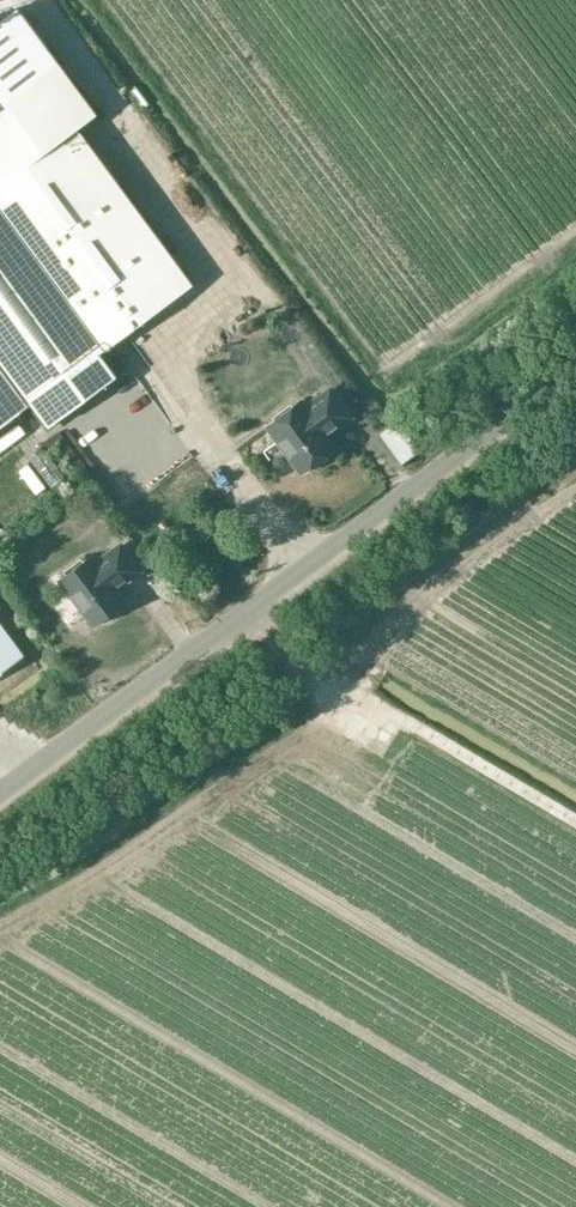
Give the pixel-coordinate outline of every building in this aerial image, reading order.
[(32,402),(48,426),(115,376),(98,353),(115,341),(192,284),(115,180),(77,128),(96,114),(57,60),(21,12),(0,28),(0,426),(32,402)] [(294,407),(269,425),(302,471),(333,448),(321,432),(328,427),(330,429),(348,416),(330,391),(299,413),(294,407)] [(84,562),(61,579),(94,624),(123,603),(111,586),(118,581),(120,584),(138,571),(120,546),(89,568),(84,562)] [(20,657),(0,630),(0,672),(20,657)]
